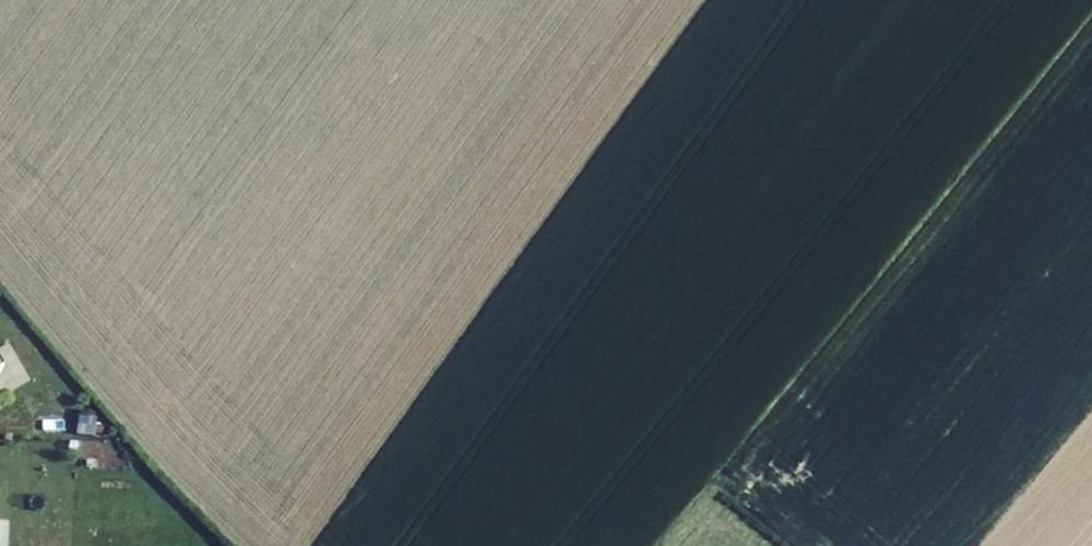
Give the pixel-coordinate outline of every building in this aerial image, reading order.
[(12,359),(0,338),(0,366),(12,359)]
